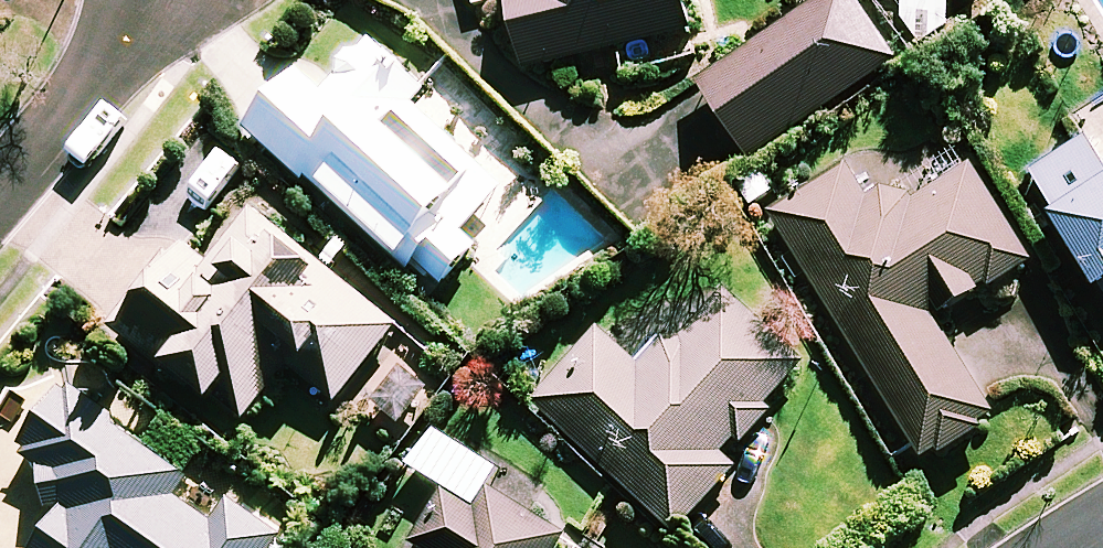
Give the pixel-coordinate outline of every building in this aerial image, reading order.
[(525,65),(692,25),(686,0),(509,0),(525,65)] [(861,0),(818,0),(701,79),(752,154),(898,55),(861,0)] [(906,26),(944,28),(946,0),(907,0),(906,26)] [(423,78),(369,34),(324,89),(294,65),(246,123),(441,282),(476,239),(463,229),(494,192),(451,157),(463,143),(407,98),(423,78)] [(1102,289),(1102,102),(1084,113),(1095,131),(1032,168),(1102,289)] [(1030,254),(960,141),(869,194),(848,157),(768,204),(925,458),(998,413),(935,312),(1030,254)] [(399,321),(256,208),(181,302),(153,280),(116,327),(173,372),(179,365),(244,417),(290,360),(338,398),(399,321)] [(696,319),(677,303),(654,329),(662,335),(639,360),(599,324),(532,399),(677,529),(737,463),(729,456),(772,408),(765,402),(804,358),(725,287),(696,319)] [(64,383),(25,437),(41,448),(39,462),(60,512),(33,547),(273,547),(284,533),(228,492),(209,518),(174,493),(189,473),(64,383)] [(490,479),(473,505),(445,486),(411,536),(430,547),(557,547),(568,531),(535,508),(490,479)]
